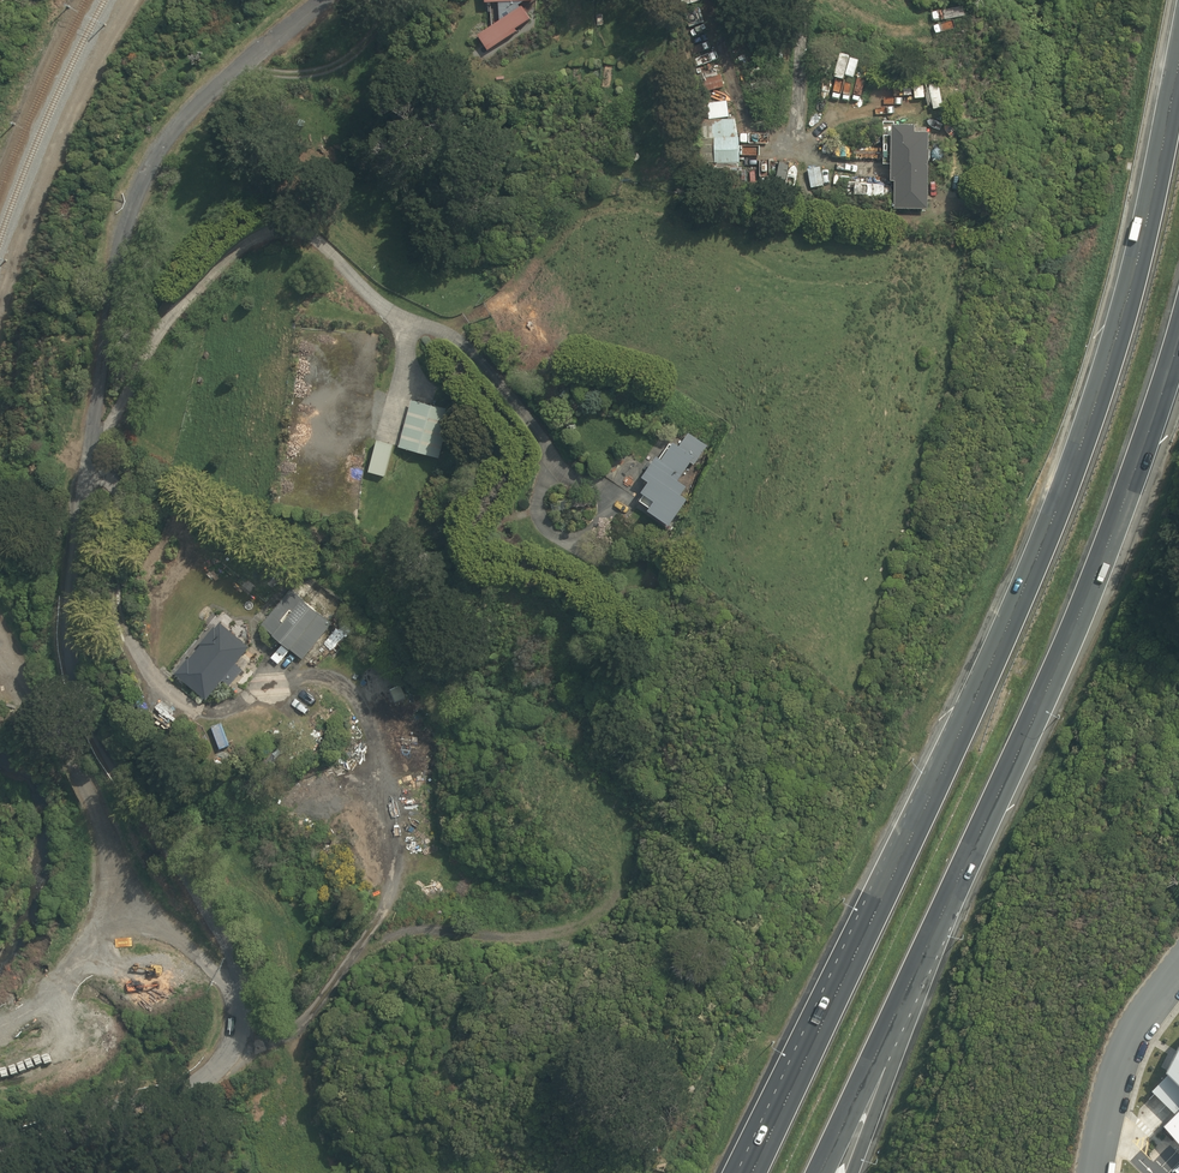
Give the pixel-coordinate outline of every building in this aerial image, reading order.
[(521,6),(518,6),(497,4),(498,21),(475,36),(485,51),(516,31),(514,29),(530,18),(521,6)] [(718,63),(698,65),(704,91),(723,85),(718,63)] [(726,101),(707,103),(708,119),(729,116),(726,101)] [(735,119),(702,121),(702,164),(738,162),(735,119)] [(882,164),(888,164),(888,180),(893,180),(892,209),(926,209),(926,126),(913,124),(890,123),(888,134),(881,135),(882,164)] [(411,400),(398,446),(437,458),(450,411),(411,400)] [(647,506),(644,509),(668,523),(684,498),(680,492),(683,483),(675,478),(688,461),(693,463),(707,446),(687,434),(678,447),(670,442),(659,458),(653,456),(641,475),(646,480),(638,492),(643,495),(638,500),(647,506)] [(289,587),(260,624),(301,658),(331,621),(289,587)] [(192,643),(170,672),(203,698),(222,680),(228,685),(242,667),(235,662),(248,646),(215,615),(192,643)] [(218,749),(213,764),(228,769),(233,754),(218,749)] [(1151,1043),(1135,1071),(1142,1078),(1130,1091),(1154,1110),(1139,1127),(1178,1165),(1178,1015),(1151,1043)]
